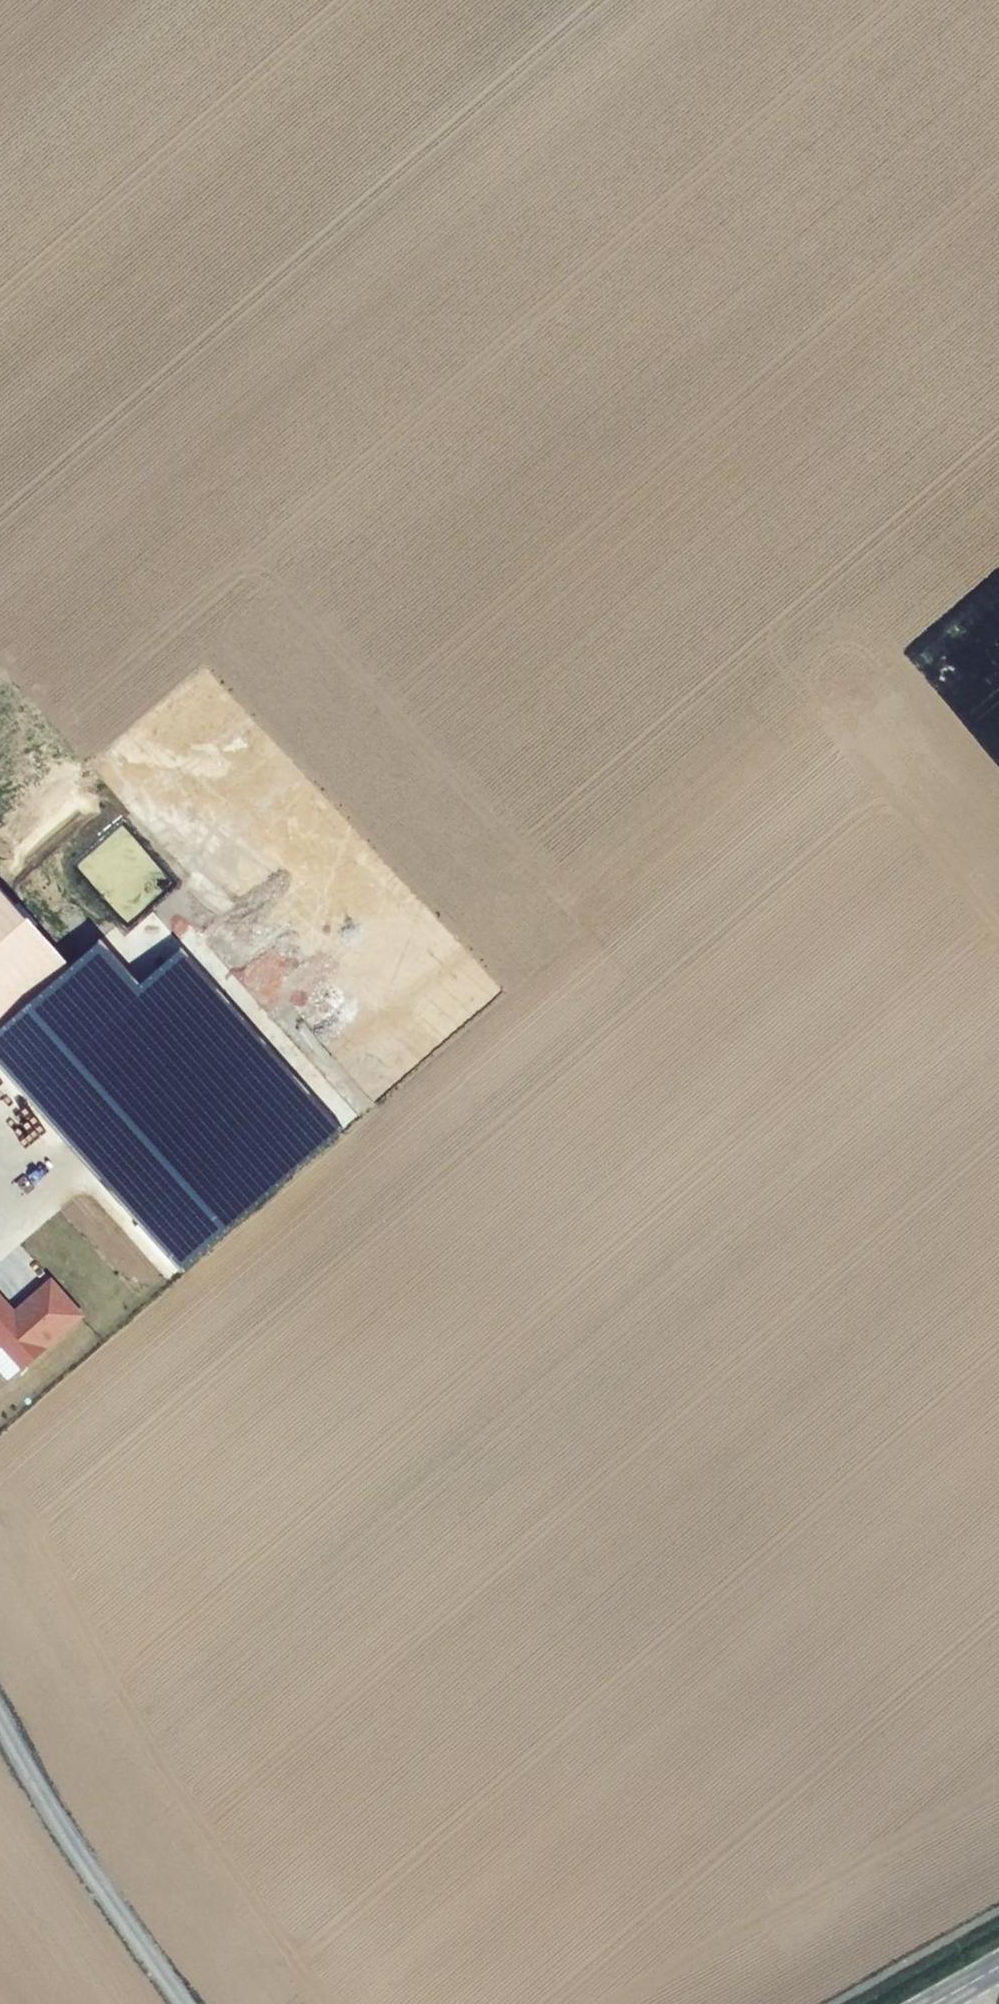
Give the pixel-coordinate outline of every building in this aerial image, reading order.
[(178,1273),(271,1189),(70,966),(0,889),(0,1076),(178,1273)] [(96,943),(70,966),(271,1189),(333,1133),(338,1129),(177,950),(136,987),(96,943)] [(0,1288),(0,1343),(22,1366),(84,1309),(54,1276),(19,1308),(0,1288)]
